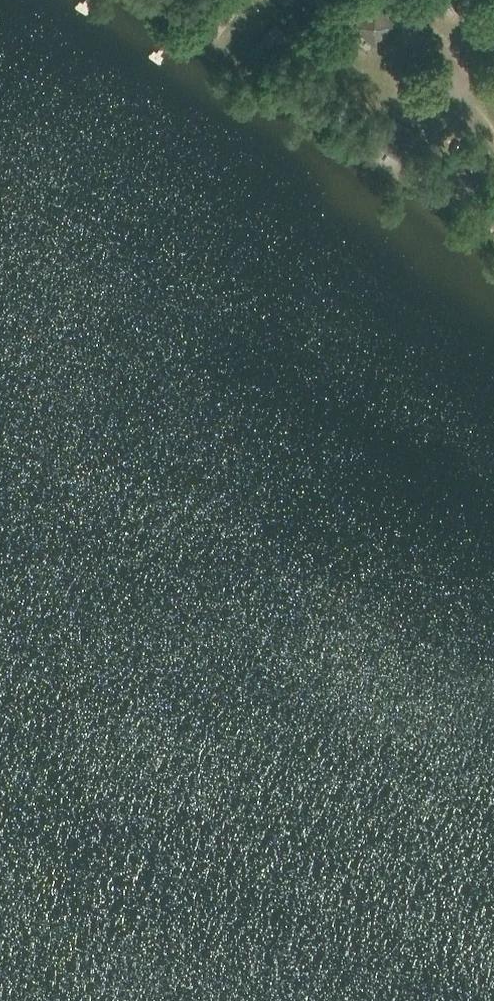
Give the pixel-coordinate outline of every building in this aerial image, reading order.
[(461,10),(474,0),(452,0),(461,10)] [(375,2),(354,25),(377,46),(398,24),(375,2)] [(262,62),(293,36),(280,22),(250,48),(262,62)] [(484,214),(493,223),(493,203),(484,214)]
